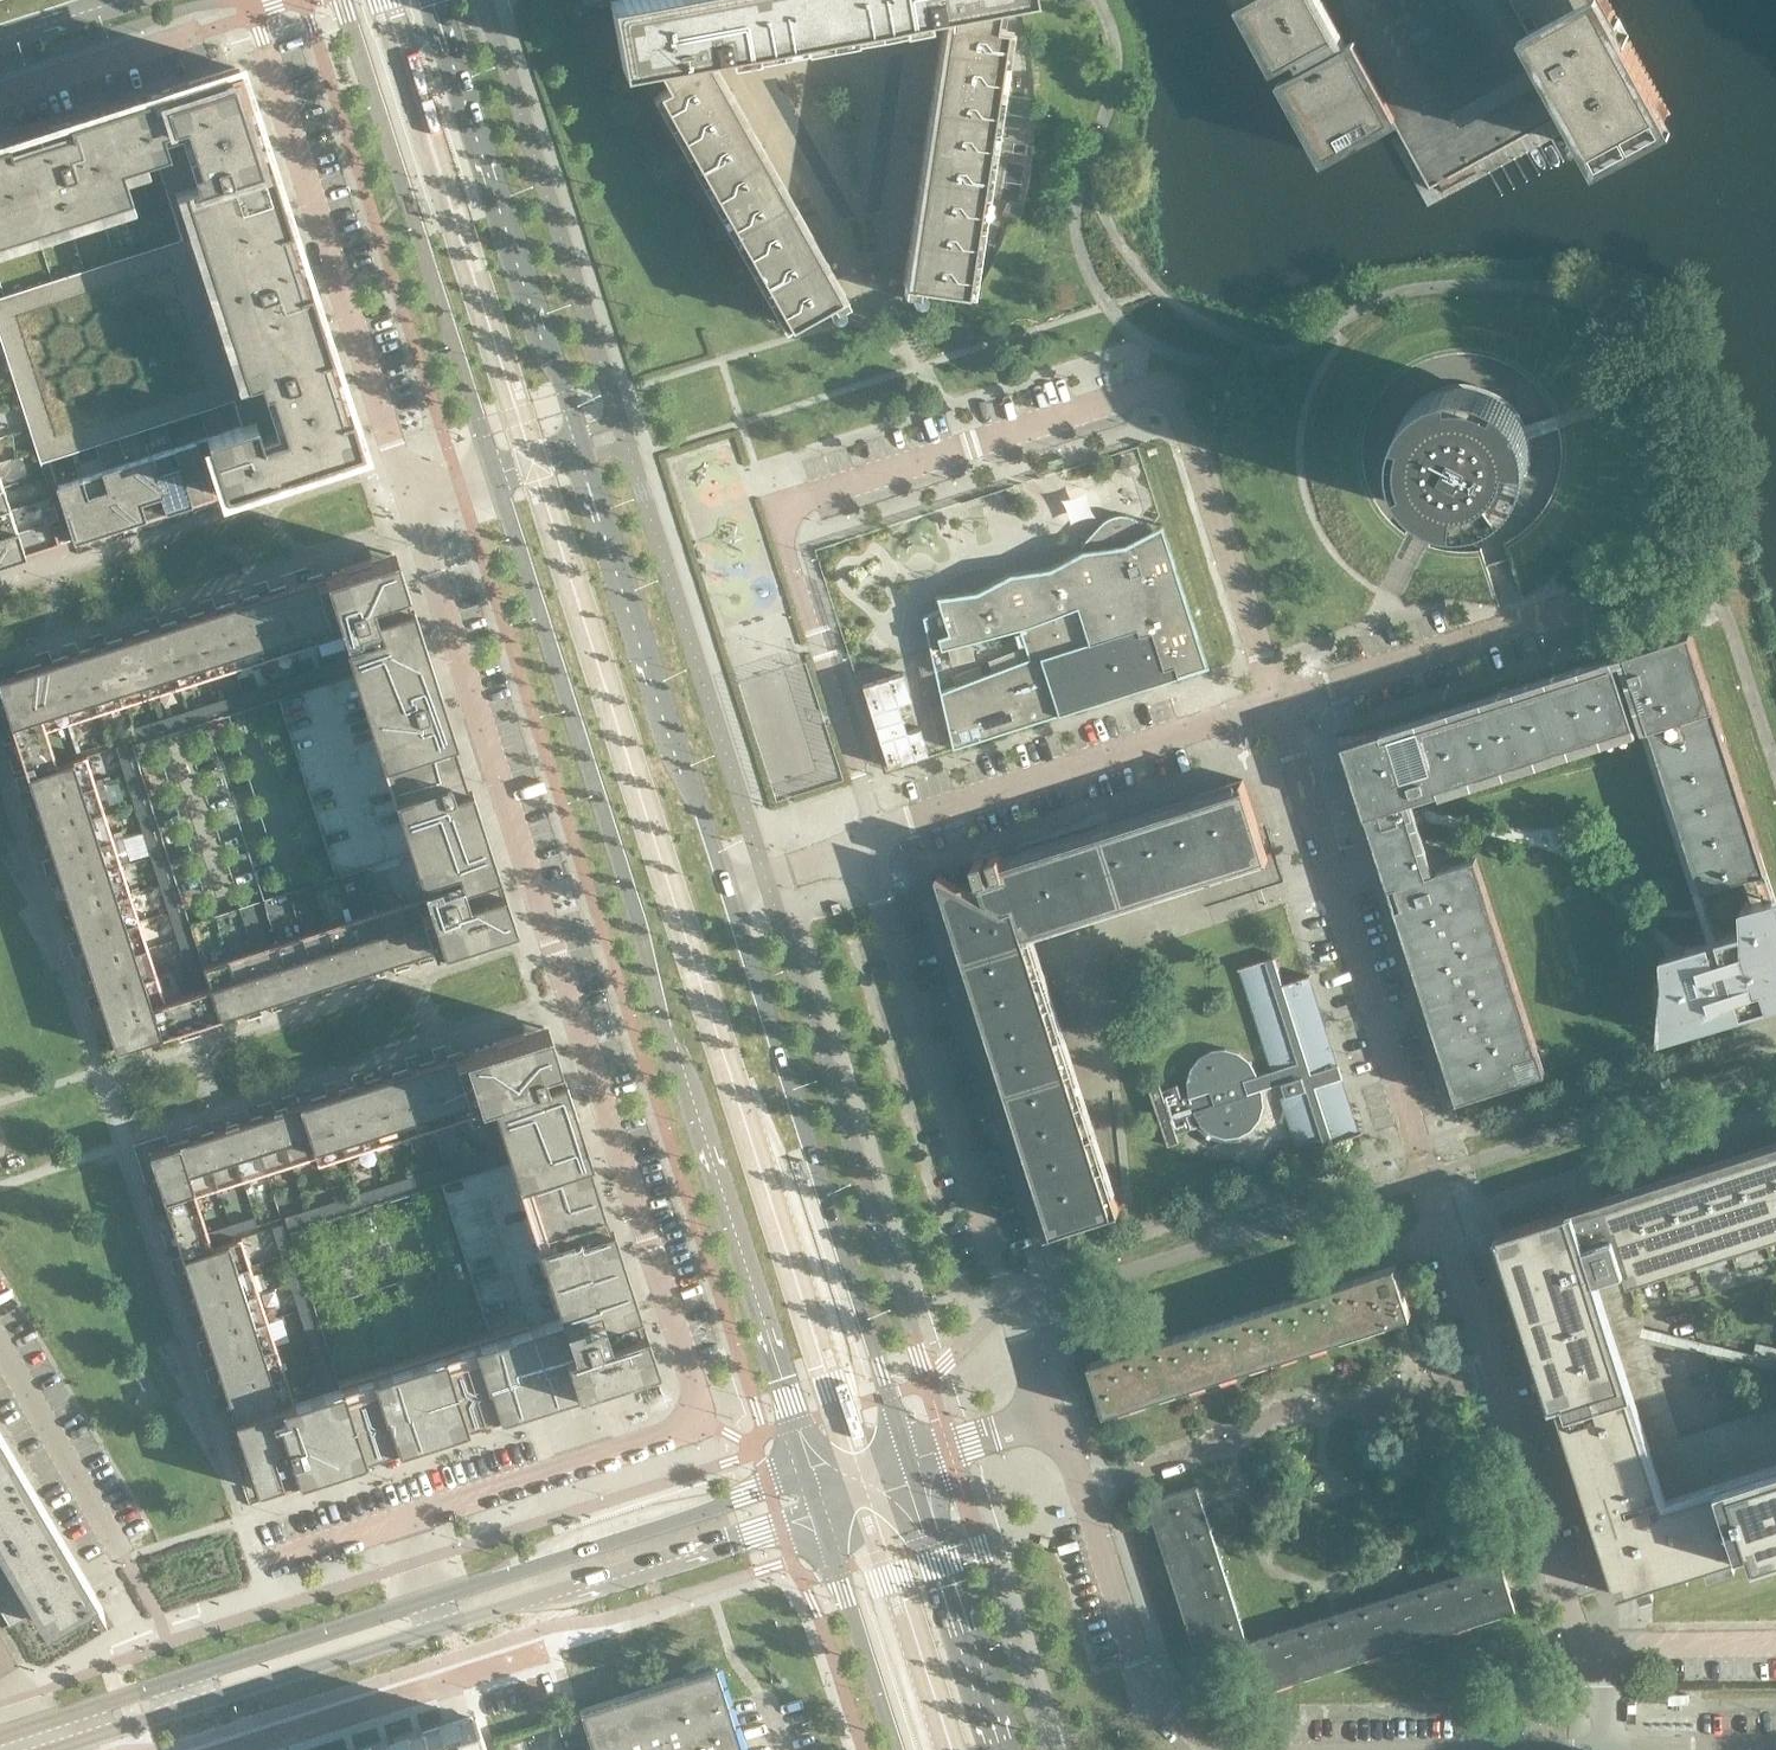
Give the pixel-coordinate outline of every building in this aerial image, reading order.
[(1005,27),(1005,26),(1009,0),(609,0),(610,7),(621,68),(623,68),(642,64),(657,91),(789,324),(826,303),(845,293),(729,87),(722,91),(700,53),(922,12),(951,7),(944,50),(937,49),(902,282),(923,285),(965,292),(1005,27)] [(1352,38),(1341,44),(1316,0),(1240,0),(1325,155),(1395,116),(1352,38)] [(1556,48),(1549,52),(1551,55),(1548,57),(1556,72),(1554,73),(1573,108),(1597,151),(1667,112),(1606,0),(1529,0),(1556,48)] [(71,543),(75,554),(75,555),(76,555),(77,556),(78,556),(219,510),(220,510),(220,509),(221,508),(220,507),(217,496),(222,494),(226,506),(227,507),(228,507),(229,507),(278,491),(279,491),(279,490),(280,489),(279,488),(276,477),(359,450),(360,449),(360,448),(360,447),(237,66),(237,65),(236,64),(235,64),(234,64),(0,140),(0,566),(71,543)] [(1006,214),(1014,204),(1004,195),(996,205),(1006,214)] [(1587,454),(1587,447),(1586,444),(1586,436),(1585,433),(1584,425),(1583,422),(1582,420),(1581,415),(1579,408),(1576,401),(1573,395),(1570,389),(1568,386),(1564,380),(1562,377),(1559,374),(1555,368),(1552,366),(1548,361),(1545,359),(1540,354),(1534,350),(1528,346),(1525,344),(1519,341),(1513,338),(1506,335),(1499,333),(1492,331),(1481,328),(1474,327),(1467,327),(1459,327),(1452,327),(1448,328),(1445,328),(1437,329),(1427,332),(1420,334),(1414,337),(1407,340),(1404,341),(1395,347),(1389,351),(1386,353),(1380,358),(1375,362),(1370,368),(1367,371),(1363,376),(1360,380),(1356,386),(1354,389),(1350,396),(1349,399),(1346,406),(1343,414),(1342,417),(1341,425),(1339,432),(1338,439),(1338,446),(1338,449),(1338,456),(1338,460),(1338,463),(1339,471),(1340,478),(1342,485),(1343,488),(1345,495),(1348,502),(1350,505),(1353,511),(1356,517),(1360,523),(1365,529),(1369,535),(1372,537),(1377,543),(1380,545),(1385,550),(1388,552),(1394,556),(1397,558),(1400,560),(1406,563),(1412,566),(1417,567),(1419,568),(1426,571),(1429,572),(1436,573),(1447,575),(1454,576),(1461,576),(1467,576),(1475,575),(1482,574),(1489,573),(1487,566),(1498,563),(1509,559),(1511,566),(1516,564),(1521,561),(1526,558),(1532,555),(1535,553),(1540,548),(1546,544),(1551,539),(1553,537),(1556,533),(1560,528),(1564,522),(1566,520),(1572,511),(1575,504),(1578,498),(1580,492),(1582,485),(1584,478),(1585,472),(1586,465),(1586,458),(1587,454)] [(1206,666),(1179,581),(1160,523),(1150,529),(1146,525),(1143,522),(1139,520),(1134,518),(1130,516),(1125,515),(1121,514),(1117,514),(1114,515),(1111,515),(1107,517),(1103,519),(1100,522),(1099,523),(1080,544),(1081,549),(1080,549),(1046,567),(1008,573),(974,590),(935,596),(938,608),(921,616),(929,650),(951,748),(1206,666)] [(461,771),(451,739),(450,736),(391,553),(331,572),(354,643),(362,668),(128,743),(201,965),(227,957),(251,949),(276,941),(301,933),(326,925),(350,917),(374,910),(399,902),(425,893),(431,910),(438,908),(449,942),(491,928),(510,922),(499,889),(475,812),(461,771)] [(344,633),(326,577),(324,571),(307,576),(308,579),(296,583),(298,587),(316,642),(344,633)] [(316,642),(298,587),(296,583),(285,587),(284,584),(267,589),(268,592),(270,596),(287,651),(316,642)] [(287,651),(270,596),(268,592),(258,595),(257,592),(240,598),(241,601),(242,604),(260,660),(287,651)] [(260,660),(242,604),(241,601),(231,604),(230,601),(213,606),(214,609),(215,613),(233,669),(260,660)] [(233,669),(215,613),(214,609),(204,613),(203,609),(186,615),(187,618),(188,622),(206,677),(233,669)] [(206,677),(188,622),(187,618),(176,622),(175,619),(158,624),(159,627),(160,631),(178,687),(206,677)] [(178,687),(160,631),(159,627),(148,631),(148,627),(131,633),(132,636),(133,640),(151,695),(178,687)] [(1438,785),(1634,722),(1633,718),(1645,714),(1696,871),(1701,888),(1702,890),(1766,869),(1767,869),(1761,850),(1690,631),(1690,630),(1343,742),(1374,839),(1413,826),(1404,801),(1416,797),(1439,789),(1438,785)] [(151,695),(133,640),(132,636),(121,639),(120,636),(104,642),(105,645),(106,648),(124,704),(151,695)] [(124,704),(106,648),(105,645),(94,648),(93,645),(77,650),(78,653),(79,657),(97,713),(124,704)] [(97,713),(79,657),(78,653),(67,657),(66,653),(50,659),(51,662),(52,666),(70,721),(97,713)] [(355,666),(352,656),(337,661),(341,671),(355,666)] [(341,671),(337,661),(323,666),(326,675),(341,671)] [(70,721),(52,666),(51,662),(40,665),(39,662),(23,668),(42,730),(46,729),(70,721)] [(326,675),(323,666),(309,670),(312,680),(326,675)] [(23,668),(14,670),(15,673),(0,678),(0,692),(3,703),(0,704),(6,721),(9,720),(15,739),(12,740),(17,757),(21,756),(26,774),(57,765),(46,729),(42,730),(23,668)] [(312,680),(309,670),(295,675),(298,684),(312,680)] [(902,674),(862,687),(887,767),(927,754),(919,728),(905,732),(897,705),(910,701),(902,674)] [(298,684),(295,675),(282,679),(285,689),(298,684)] [(285,689),(282,679),(268,683),(271,693),(285,689)] [(271,693),(268,683),(254,688),(258,698),(271,693)] [(258,698),(254,688),(241,692),(244,702),(258,698)] [(244,702),(241,692),(227,697),(231,706),(244,702)] [(231,706),(227,697),(214,701),(217,711),(231,706)] [(217,711),(214,701),(200,706),(203,715),(217,711)] [(203,715),(200,706),(185,710),(189,720),(203,715)] [(189,720),(185,710),(172,715),(175,724),(189,720)] [(175,724),(172,715),(158,719),(162,729),(175,724)] [(162,729),(158,719),(145,723),(148,733),(162,729)] [(148,733),(145,723),(132,728),(135,737),(148,733)] [(125,743),(115,746),(120,760),(129,757),(125,743)] [(86,755),(57,765),(26,774),(30,787),(27,788),(32,804),(95,784),(86,755)] [(138,785),(134,771),(124,775),(128,788),(138,785)] [(1107,1193),(1021,924),(1088,903),(1090,908),(1249,857),(1251,864),(1268,858),(1258,827),(1243,778),(1227,783),(1229,789),(1101,830),(1100,830),(1100,831),(1102,838),(1006,869),(1000,852),(990,856),(992,862),(986,864),(984,858),(974,861),(979,877),(960,883),(938,873),(1035,1175),(1048,1215),(1043,1217),(1048,1233),(1120,1209),(1114,1191),(1107,1193)] [(104,811),(95,784),(32,804),(33,805),(36,804),(39,814),(36,815),(41,831),(104,811)] [(142,798),(138,785),(128,788),(133,802),(142,798)] [(147,812),(142,798),(133,802),(137,815),(147,812)] [(112,838),(104,811),(41,831),(41,832),(45,831),(48,841),(45,842),(50,858),(112,838)] [(151,826),(147,812),(137,815),(141,829),(151,826)] [(155,839),(151,826),(141,829),(146,842),(155,839)] [(1546,1071),(1477,857),(1476,857),(1476,856),(1476,857),(1427,872),(1413,826),(1374,839),(1396,907),(1458,1099),(1546,1071)] [(121,865),(112,838),(50,858),(50,859),(53,858),(57,868),(53,869),(58,885),(121,865)] [(160,853),(155,839),(146,842),(150,856),(160,853)] [(164,867),(160,853),(150,856),(154,870),(164,867)] [(130,893),(121,865),(58,885),(59,886),(62,885),(65,895),(62,896),(67,913),(71,912),(130,893)] [(169,881),(164,867),(154,870),(159,884),(169,881)] [(173,894),(169,881),(159,884),(163,898),(173,894)] [(139,920),(130,893),(71,912),(74,924),(71,925),(76,940),(139,920)] [(425,893),(399,902),(416,956),(418,956),(415,949),(427,945),(429,952),(442,948),(440,941),(431,910),(425,893)] [(1774,893),(1742,903),(1744,926),(1662,953),(1667,1034),(1728,1014),(1775,999),(1775,898),(1774,893)] [(177,908),(173,894),(163,898),(168,911),(177,908)] [(416,956),(399,902),(374,910),(392,964),(393,963),(391,957),(403,953),(405,960),(416,956)] [(182,922),(177,908),(168,911),(172,925),(182,922)] [(392,964),(374,910),(350,917),(368,972),(369,971),(367,965),(378,961),(380,968),(392,964)] [(368,972),(350,917),(326,925),(343,980),(344,979),(342,972),(354,969),(356,975),(368,972)] [(147,947),(139,920),(76,940),(77,941),(80,940),(83,951),(80,952),(85,967),(147,947)] [(186,935),(182,922),(172,925),(176,938),(186,935)] [(343,980),(326,925),(301,933),(319,987),(320,987),(318,980),(329,977),(331,983),(343,980)] [(319,987),(301,933),(276,941),(293,996),(295,995),(292,988),(304,985),(306,992),(319,987)] [(190,949),(186,935),(176,938),(181,952),(190,949)] [(293,996),(276,941),(251,949),(269,1004),(270,1003),(268,996),(279,993),(282,1000),(293,996)] [(156,975),(147,947),(85,967),(85,968),(88,967),(92,978),(89,979),(94,994),(128,983),(156,975)] [(195,962),(190,949),(181,952),(185,965),(195,962)] [(269,1004),(251,949),(227,957),(245,1011),(246,1011),(244,1004),(255,1001),(257,1007),(269,1004)] [(1335,1065),(1307,976),(1310,975),(1310,974),(1306,975),(1284,982),(1276,957),(1280,955),(1280,954),(1238,967),(1239,968),(1242,967),(1274,1068),(1259,1074),(1257,1069),(1255,1065),(1252,1061),(1250,1059),(1249,1057),(1247,1055),(1244,1053),(1242,1052),(1237,1049),(1234,1048),(1231,1047),(1226,1047),(1225,1047),(1222,1047),(1217,1047),(1212,1048),(1209,1049),(1206,1051),(1203,1052),(1201,1054),(1197,1057),(1195,1060),(1192,1064),(1190,1068),(1189,1071),(1187,1076),(1187,1079),(1187,1084),(1187,1087),(1187,1092),(1188,1095),(1189,1098),(1204,1093),(1207,1104),(1193,1109),(1194,1113),(1196,1117),(1197,1120),(1199,1122),(1201,1125),(1203,1127),(1207,1130),(1208,1131),(1211,1133),(1215,1135),(1220,1136),(1223,1137),(1226,1137),(1230,1137),(1231,1137),(1236,1137),(1239,1136),(1243,1135),(1245,1133),(1248,1132),(1251,1130),(1254,1128),(1257,1124),(1259,1122),(1261,1119),(1262,1116),(1263,1113),(1264,1110),(1265,1106),(1265,1103),(1265,1100),(1265,1097),(1264,1093),(1263,1089),(1279,1084),(1298,1143),(1295,1144),(1295,1146),(1312,1141),(1323,1138),(1324,1143),(1318,1144),(1319,1146),(1357,1134),(1361,1132),(1360,1131),(1357,1132),(1339,1078),(1343,1076),(1339,1063),(1335,1065)] [(245,1011),(227,957),(201,965),(208,986),(203,987),(202,988),(212,1018),(232,1012),(233,1015),(245,1011)] [(199,975),(195,962),(185,965),(189,978),(199,975)] [(202,988),(193,991),(164,1000),(156,975),(128,983),(147,1043),(156,1040),(154,1034),(194,1021),(196,1027),(213,1021),(212,1018),(202,988)] [(203,987),(199,975),(189,978),(193,991),(202,988),(203,987)] [(147,1043),(128,983),(94,994),(94,996),(97,995),(100,1005),(97,1006),(105,1031),(108,1030),(115,1050),(138,1042),(139,1045),(147,1043)] [(640,1326),(636,1315),(543,1010),(469,1034),(473,1049),(148,1153),(234,1421),(256,1489),(655,1361),(644,1324),(640,1326)] [(1589,1276),(1623,1265),(1628,1281),(1775,1234),(1775,1141),(1600,1198),(1566,1209),(1500,1230),(1588,1504),(1656,1483),(1644,1449),(1589,1276)] [(1105,1412),(1394,1320),(1411,1314),(1395,1264),(1343,1281),(1089,1362),(1096,1385),(1098,1390),(1105,1412)] [(0,1433),(0,1548),(7,1560),(14,1572),(21,1584),(28,1596),(35,1608),(44,1623),(88,1597),(93,1606),(96,1611),(103,1607),(0,1433)] [(1596,1527),(1617,1594),(1651,1583),(1673,1576),(1675,1585),(1689,1580),(1686,1572),(1774,1544),(1775,1550),(1775,1469),(1596,1527)] [(1204,1503),(1202,1499),(1201,1496),(1198,1484),(1166,1495),(1159,1497),(1148,1500),(1181,1600),(1187,1619),(1201,1664),(1211,1661),(1234,1654),(1236,1661),(1239,1669),(1254,1664),(1262,1690),(1318,1672),(1516,1609),(1512,1597),(1500,1559),(1493,1562),(1337,1612),(1332,1614),(1248,1641),(1204,1503)] [(1047,1546),(1049,1539),(1049,1538),(1039,1535),(1037,1544),(1047,1546)] [(14,1572),(7,1560),(0,1564),(0,1580),(14,1572)] [(21,1584),(14,1572),(0,1580),(0,1596),(21,1584)] [(28,1596),(21,1584),(0,1596),(0,1609),(2,1612),(28,1596)] [(9,1624),(35,1608),(28,1596),(2,1612),(9,1624)] [(726,1703),(716,1670),(714,1666),(606,1701),(583,1708),(579,1710),(592,1749),(741,1749),(726,1703)] [(374,1749),(484,1749),(474,1718),(374,1749)]
